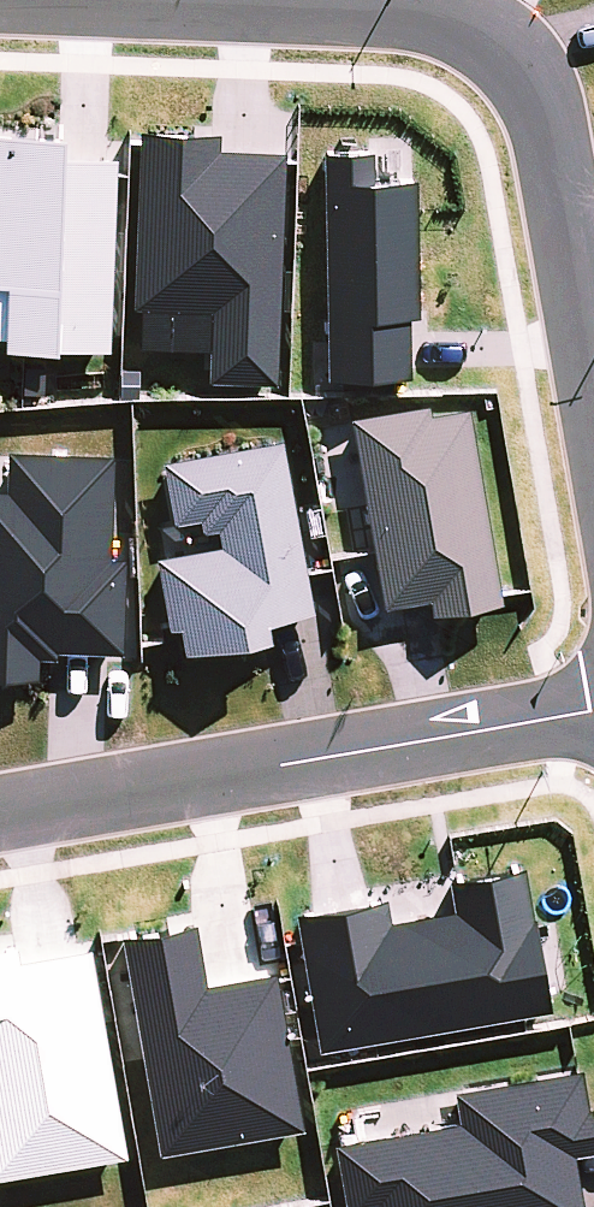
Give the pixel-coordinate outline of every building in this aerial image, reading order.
[(216,128),(139,124),(129,302),(210,307),(206,375),(276,379),(289,147),(215,142),(216,128)] [(0,126),(0,316),(2,316),(1,341),(109,347),(118,148),(66,146),(67,130),(0,126)] [(372,172),(372,146),(321,147),(327,371),(414,369),(409,172),(372,172)] [(353,415),(384,613),(499,595),(467,397),(353,415)] [(280,433),(161,456),(174,519),(204,513),(210,541),(159,551),(178,647),(269,629),(267,615),(314,606),(280,433)] [(112,555),(113,448),(7,447),(7,485),(0,485),(0,673),(38,673),(38,650),(130,651),(131,555),(112,555)] [(388,915),(384,893),(294,908),(317,1044),(548,1004),(523,859),(448,872),(453,904),(388,915)] [(304,1122),(275,964),(206,977),(195,915),(118,929),(158,1149),(304,1122)] [(0,943),(0,1171),(127,1149),(91,940),(18,953),(16,941),(0,943)] [(367,1205),(368,1206),(583,1206),(572,1148),(593,1144),(593,1133),(581,1062),(448,1086),(453,1115),(333,1137),(346,1206),(354,1206),(367,1205)]
